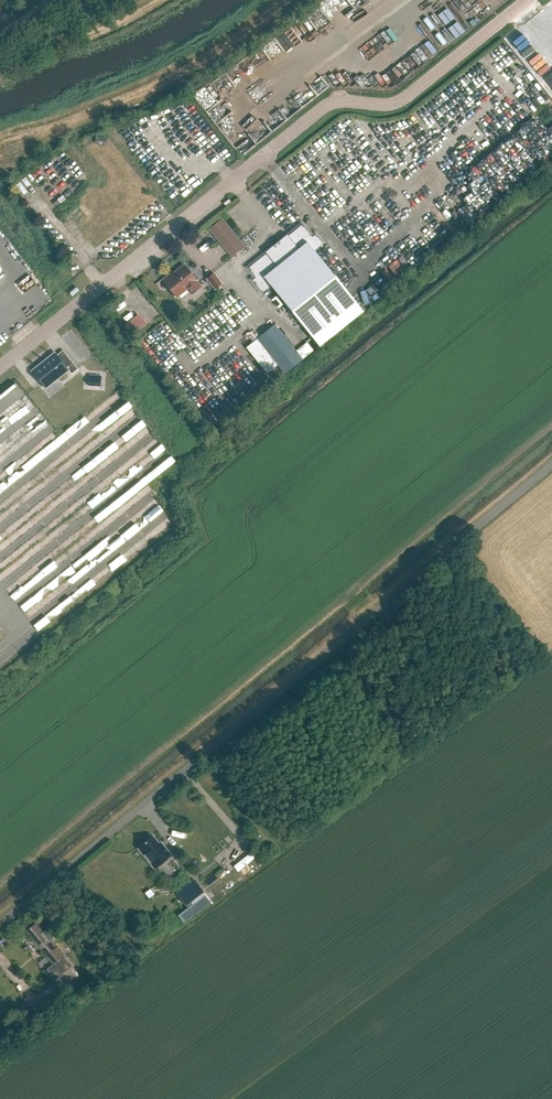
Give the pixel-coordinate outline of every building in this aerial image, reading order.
[(106,145),(107,138),(96,136),(95,144),(106,145)] [(234,255),(244,247),(222,219),(212,227),(234,255)] [(320,346),(363,311),(315,251),(324,244),(316,234),(312,237),(302,224),(288,235),(287,234),(265,252),(266,253),(248,268),(255,278),(252,280),(263,294),(272,287),(320,346)] [(191,295),(201,286),(184,265),(172,274),(171,273),(163,280),(177,298),(187,289),(191,295)] [(215,289),(222,284),(214,273),(207,279),(215,289)] [(139,314),(124,326),(133,337),(147,324),(139,314)] [(180,318),(173,323),(178,331),(185,326),(180,318)] [(275,325),(257,339),(285,373),(302,360),(296,351),(275,325)] [(10,337),(3,326),(0,328),(0,343),(10,337)] [(72,375),(78,369),(63,351),(57,355),(55,353),(32,372),(45,388),(68,370),(72,375)] [(101,387),(101,376),(89,375),(88,386),(101,387)] [(129,452),(137,464),(93,495),(98,501),(158,459),(160,462),(156,465),(160,471),(175,461),(168,451),(165,453),(129,400),(96,423),(102,432),(50,469),(55,476),(112,436),(116,440),(99,452),(103,459),(120,447),(125,454),(129,452)] [(30,475),(21,460),(0,473),(0,492),(30,475)] [(75,596),(173,523),(149,492),(153,489),(148,482),(154,477),(150,472),(81,524),(91,538),(96,534),(100,540),(87,550),(94,558),(78,570),(87,581),(72,592),(75,596)] [(23,564),(18,557),(30,548),(34,554),(57,536),(48,524),(48,516),(52,516),(52,510),(62,503),(47,483),(47,482),(36,482),(31,485),(28,481),(0,502),(0,513),(5,509),(5,506),(19,496),(18,519),(24,526),(3,541),(0,538),(0,581),(23,564)] [(0,523),(0,532),(5,538),(18,527),(8,516),(0,523)] [(72,533),(11,580),(17,588),(10,593),(29,617),(56,596),(50,588),(87,559),(83,553),(76,558),(72,554),(82,546),(72,533)] [(42,627),(70,604),(64,598),(37,621),(42,627)] [(163,849),(153,836),(146,841),(144,842),(145,843),(138,848),(155,868),(171,855),(165,847),(163,849)] [(200,887),(183,900),(190,909),(206,896),(200,887)] [(36,924),(27,931),(34,941),(33,942),(39,949),(41,948),(54,964),(45,972),(53,981),(55,980),(62,988),(78,974),(36,924)] [(59,990),(34,1009),(44,1023),(69,1004),(59,990)]
